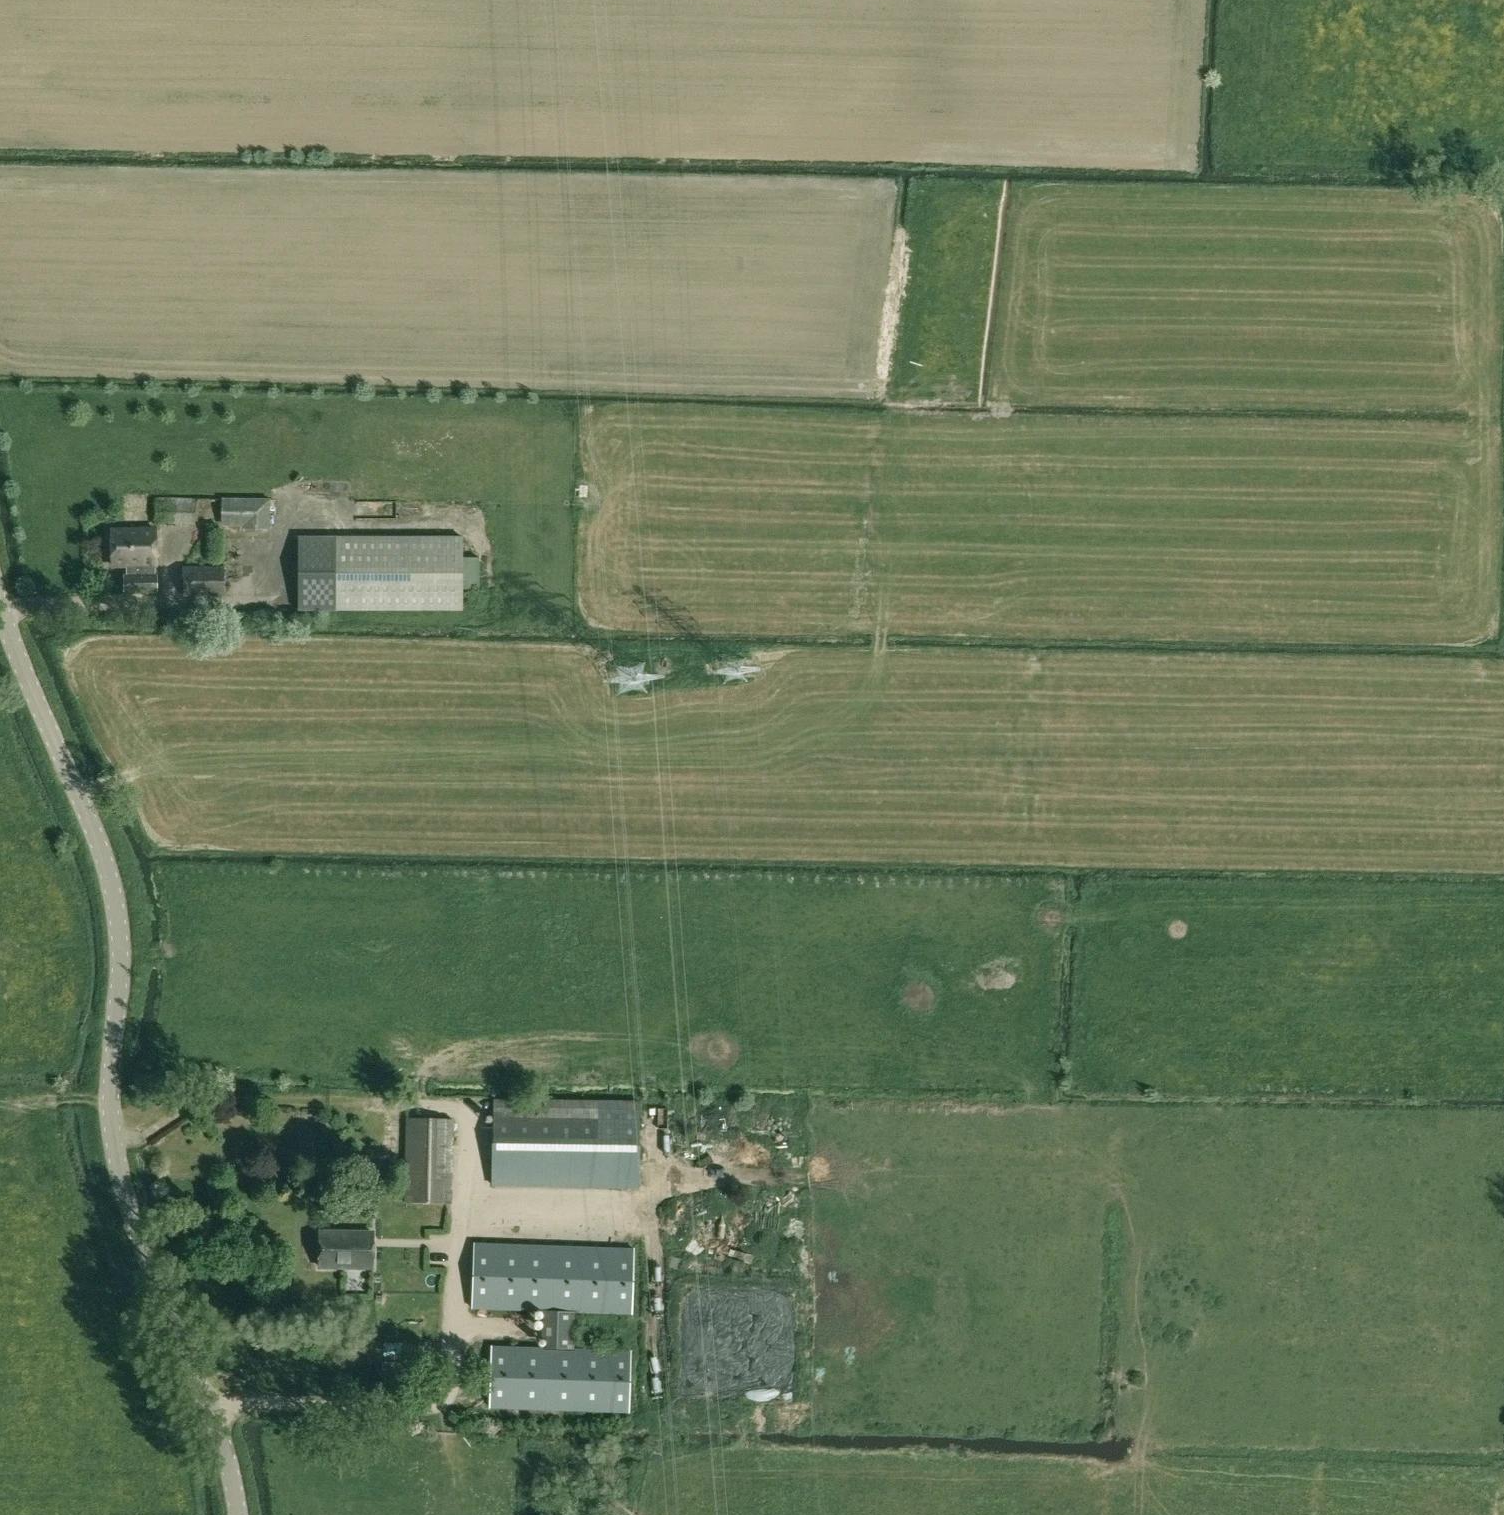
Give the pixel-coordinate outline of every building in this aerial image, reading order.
[(141,511),(142,486),(117,484),(116,510),(141,511)] [(156,498),(156,524),(196,524),(196,498),(156,498)] [(242,529),(270,529),(270,499),(222,498),(222,526),(241,527),(242,529)] [(155,576),(155,568),(157,568),(157,529),(111,529),(111,568),(127,568),(127,576),(124,576),(124,593),(157,593),(157,576),(155,576)] [(464,606),(464,589),(464,556),(464,535),(299,535),(300,607),(464,606)] [(464,556),(464,589),(478,589),(478,556),(464,556)] [(184,596),(224,596),(224,567),(184,567),(184,596)] [(639,1187),(640,1102),(495,1100),(493,1185),(639,1187)] [(406,1117),(405,1202),(452,1203),(454,1119),(406,1117)] [(321,1231),(320,1267),(372,1268),(373,1232),(321,1231)] [(471,1307),(543,1310),(543,1311),(543,1325),(547,1325),(546,1348),(490,1346),(489,1407),(630,1411),(632,1351),(573,1349),(574,1311),(633,1313),(635,1249),(473,1243),(471,1307)]
